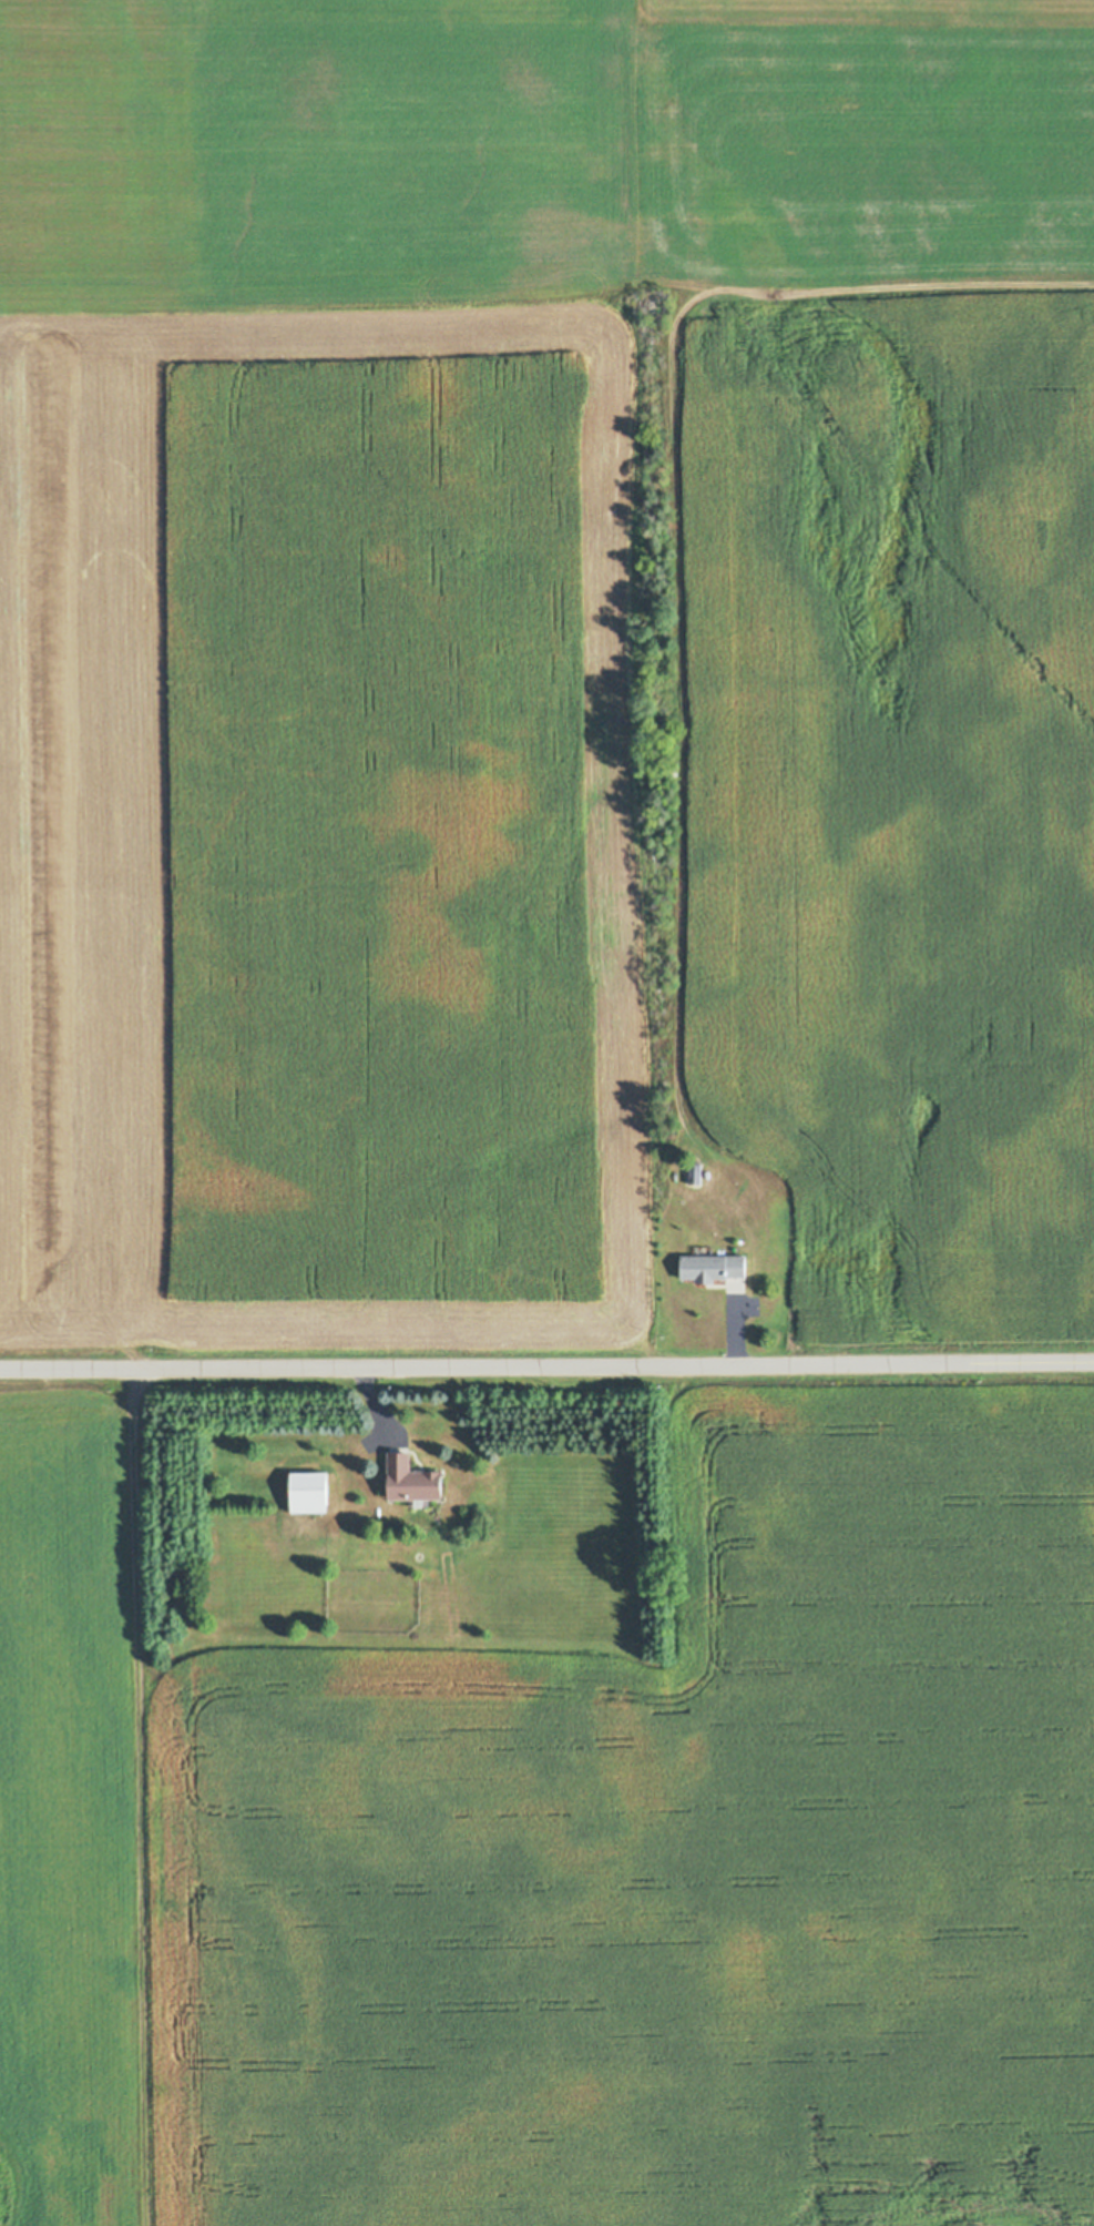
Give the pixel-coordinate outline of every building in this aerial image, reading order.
[(681,1255),(681,1280),(750,1280),(750,1255),(681,1255)] [(447,1500),(447,1471),(413,1471),(414,1453),(392,1453),(391,1500),(447,1500)] [(331,1513),(331,1472),(293,1472),(293,1513),(331,1513)]
